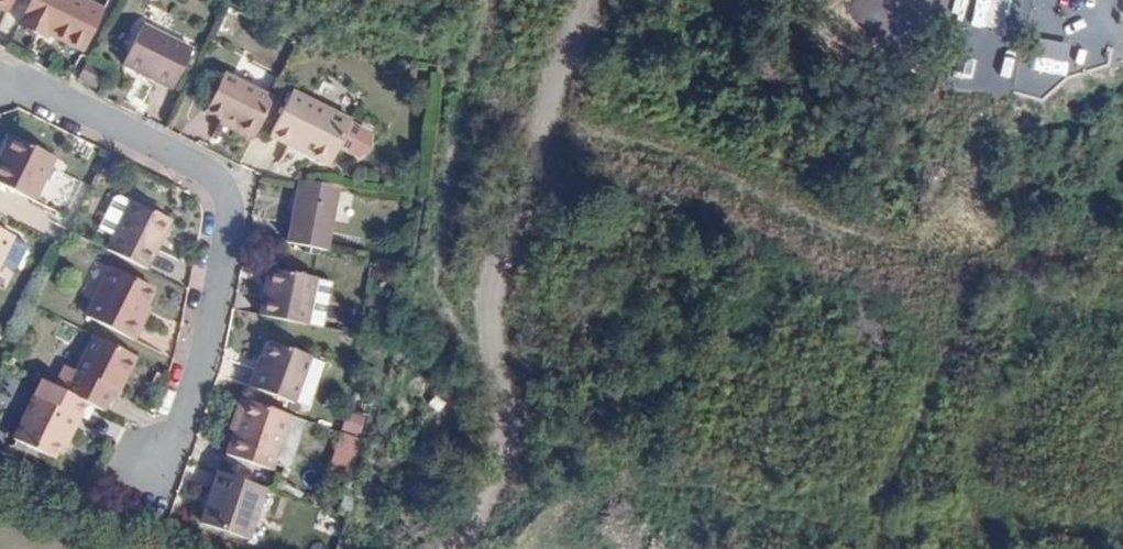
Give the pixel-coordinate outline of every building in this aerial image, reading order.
[(0,0),(0,18),(10,23),(13,17),(23,22),(61,41),(80,3),(73,0),(0,0)] [(13,17),(10,23),(20,29),(23,22),(13,17)] [(159,90),(180,50),(130,26),(110,66),(159,90)] [(84,88),(91,72),(75,64),(68,80),(84,88)] [(191,107),(242,133),(263,93),(212,66),(191,107)] [(317,165),(339,119),(280,91),(257,135),(317,165)] [(4,221),(25,178),(0,165),(0,219),(4,221)] [(275,242),(315,251),(327,185),(287,179),(275,242)] [(89,247),(129,266),(154,218),(115,198),(113,199),(103,194),(98,195),(83,225),(96,233),(89,247)] [(246,313),(293,321),(301,273),(255,265),(246,313)] [(64,325),(113,348),(123,327),(116,323),(125,307),(134,288),(93,267),(64,325)] [(116,323),(123,327),(131,310),(125,307),(116,323)] [(40,382),(87,405),(96,387),(102,375),(108,379),(116,362),(72,339),(55,370),(47,366),(40,382)] [(288,376),(303,383),(312,361),(297,355),(297,353),(259,340),(248,368),(241,366),(234,384),(279,401),(281,399),(288,376)] [(102,375),(96,387),(103,391),(108,379),(102,375)] [(295,405),(303,383),(288,376),(281,399),(295,405)] [(62,423),(66,414),(21,391),(0,431),(0,437),(37,455),(49,430),(55,419),(62,423)] [(257,467),(277,413),(233,396),(214,452),(257,467)] [(355,434),(361,416),(344,411),(338,429),(355,434)] [(56,433),(62,423),(55,419),(49,430),(56,433)] [(233,538),(251,485),(202,467),(195,490),(200,492),(198,504),(191,502),(184,522),(233,538)] [(195,490),(191,502),(198,504),(200,492),(195,490)]
